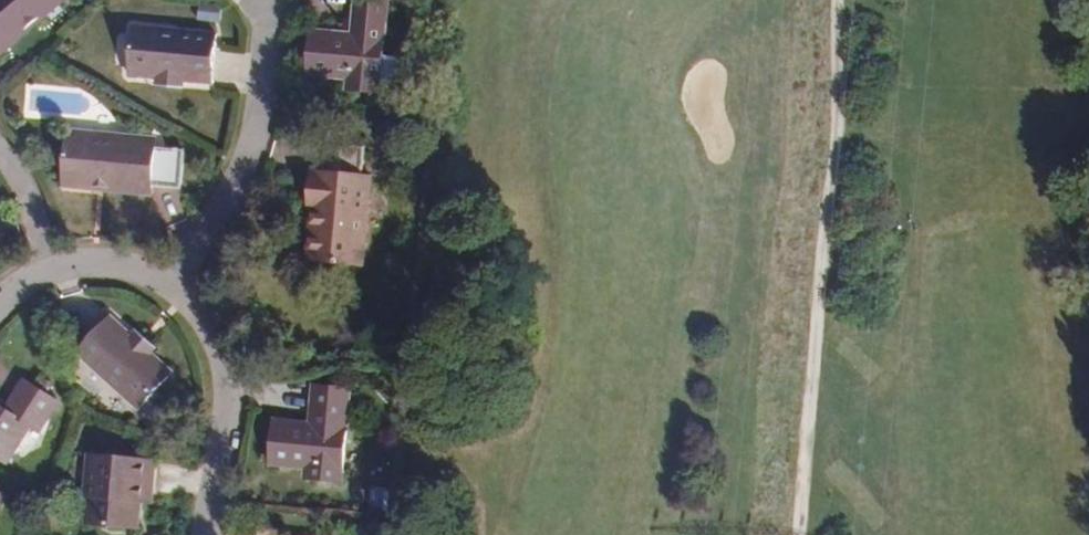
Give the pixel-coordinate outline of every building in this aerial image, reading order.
[(42,18),(63,0),(0,0),(0,43),(38,13),(42,18)] [(349,32),(309,27),(304,73),(345,77),(344,87),(375,90),(385,0),(353,0),(349,32)] [(42,18),(38,13),(0,43),(0,52),(42,18)] [(153,79),(179,82),(180,80),(209,83),(214,33),(133,24),(128,74),(153,77),(153,79)] [(178,90),(179,82),(153,79),(153,87),(178,90)] [(87,182),(147,187),(147,183),(176,185),(179,147),(151,145),(150,139),(61,131),(56,187),(86,190),(87,182)] [(362,144),(325,140),(322,168),(309,167),(305,207),(314,209),(312,226),(308,227),(305,257),(359,263),(368,173),(359,172),(362,144)] [(146,194),(147,187),(87,182),(86,190),(146,194)] [(151,356),(152,355),(129,336),(128,337),(107,320),(76,356),(137,410),(169,373),(151,356)] [(129,336),(152,355),(157,349),(135,330),(129,336)] [(0,403),(0,458),(4,461),(30,423),(37,427),(56,399),(22,376),(2,405),(0,403)] [(342,380),(312,379),(310,418),(269,417),(268,462),(310,464),(310,474),(340,475),(342,380)] [(151,456),(82,449),(79,490),(82,493),(80,518),(134,522),(136,497),(148,498),(151,456)]
